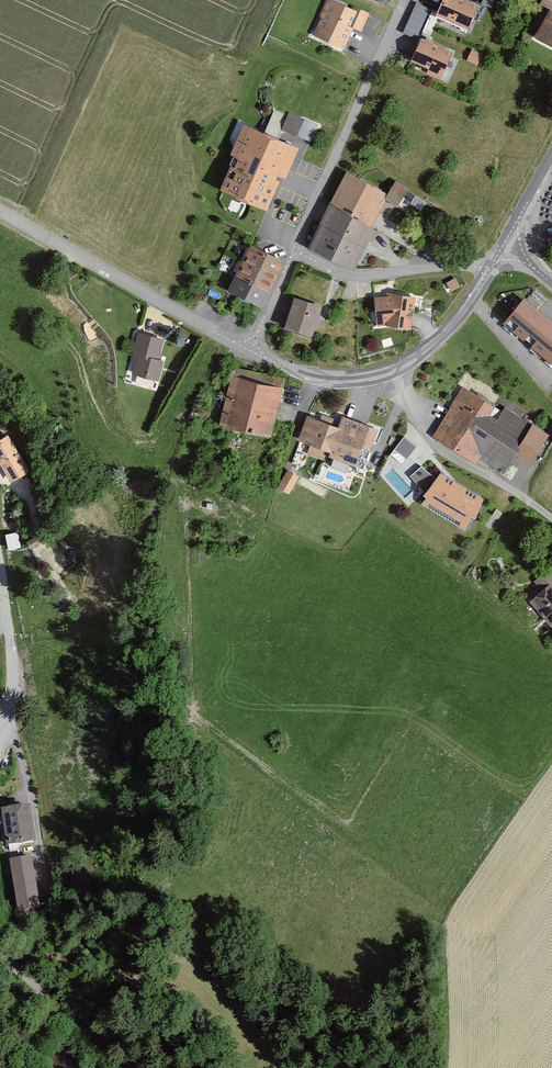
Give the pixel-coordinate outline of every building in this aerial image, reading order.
[(352,11),(328,0),(321,16),(321,20),(313,37),(343,51),(353,29),(361,33),(369,14),(353,7),(352,11)] [(455,0),(447,0),(438,18),(467,31),(477,10),(455,0)] [(492,8),(495,0),(483,0),(481,4),(492,8)] [(536,38),(551,47),(551,0),(536,0),(551,8),(536,38)] [(403,34),(415,40),(429,9),(417,3),(403,34)] [(452,54),(421,41),(411,63),(429,70),(427,74),(441,80),(452,54)] [(466,62),(477,66),(482,55),(471,50),(466,62)] [(283,131),(314,138),(318,120),(287,113),(283,131)] [(291,148),(249,130),(221,194),(263,212),(291,148)] [(348,173),(307,248),(355,274),(379,230),(370,226),(387,194),(348,173)] [(251,247),(228,295),(260,310),(283,262),(251,247)] [(446,284),(451,293),(460,287),(455,279),(446,284)] [(387,298),(375,299),(377,327),(386,327),(398,331),(411,331),(415,298),(386,293),(387,298)] [(551,361),(551,319),(523,295),(503,319),(551,361)] [(322,309),(294,300),(284,330),(312,339),(322,309)] [(164,337),(138,330),(132,352),(134,353),(132,362),(135,363),(132,372),(159,379),(164,358),(161,357),(163,352),(161,351),(164,337)] [(282,386),(232,375),(221,425),(271,436),(282,386)] [(547,433),(467,385),(436,437),(476,460),(479,456),(504,471),(516,451),(531,460),(547,433)] [(338,423),(307,412),(298,437),(310,442),(306,453),(323,459),(327,449),(330,450),(329,453),(355,463),(358,454),(367,457),(378,427),(342,414),(338,423)] [(394,447),(407,458),(417,445),(404,435),(394,447)] [(0,440),(0,464),(11,482),(28,471),(7,436),(0,440)] [(278,485),(289,491),(299,474),(288,467),(278,485)] [(421,501),(464,527),(471,512),(475,513),(483,495),(440,471),(423,491),(426,493),(421,501)] [(19,547),(17,531),(6,533),(9,549),(19,547)] [(534,579),(540,586),(528,597),(551,625),(551,564),(534,579)] [(29,805),(2,808),(7,845),(34,841),(29,805)] [(11,860),(18,912),(41,909),(34,857),(11,860)]
